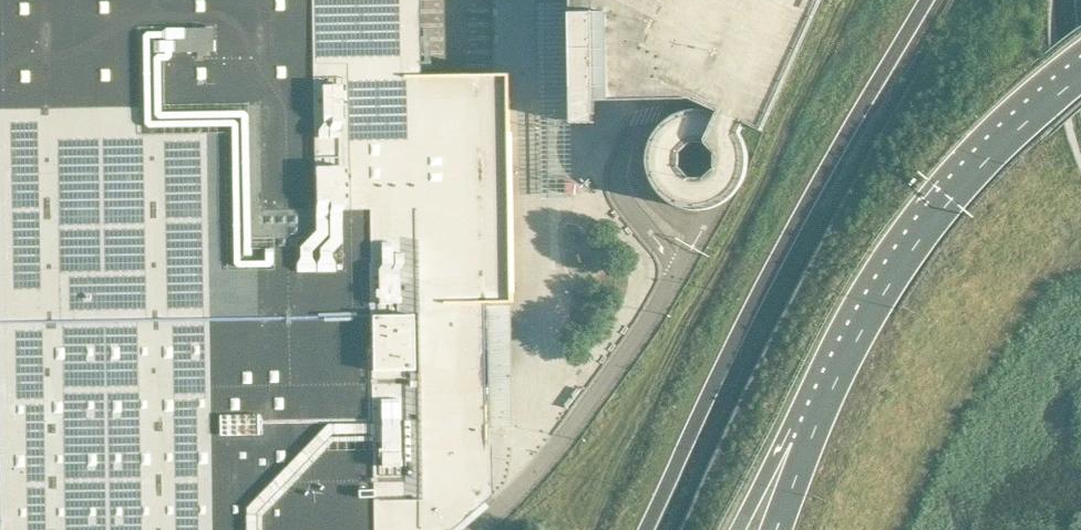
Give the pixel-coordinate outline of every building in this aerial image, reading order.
[(487,351),(486,291),(497,291),(496,206),(498,206),(500,206),(502,205),(504,204),(505,202),(507,201),(508,199),(508,197),(509,195),(509,193),(509,191),(508,189),(507,187),(506,185),(505,183),(503,182),(502,181),(500,180),(498,180),(495,179),(494,88),(419,89),(417,0),(0,0),(0,529),(448,529),(490,494),(488,384),(490,384),(492,383),(495,382),(497,381),(498,380),(500,378),(501,376),(503,374),(503,372),(504,370),(504,367),(504,365),(503,363),(502,360),(501,358),(500,356),(498,355),(496,353),(494,352),(492,351),(490,351),(487,351)] [(572,3),(572,45),(573,87),(594,87),(594,100),(644,99),(691,98),(763,131),(822,0),(572,0),(572,3)] [(571,200),(570,6),(538,6),(540,201),(571,200)] [(745,136),(762,140),(763,131),(691,98),(690,116),(700,121),(675,126),(658,142),(649,161),(649,181),(673,216),(703,217),(720,213),(741,201),(748,172),(736,151),(745,136)]
